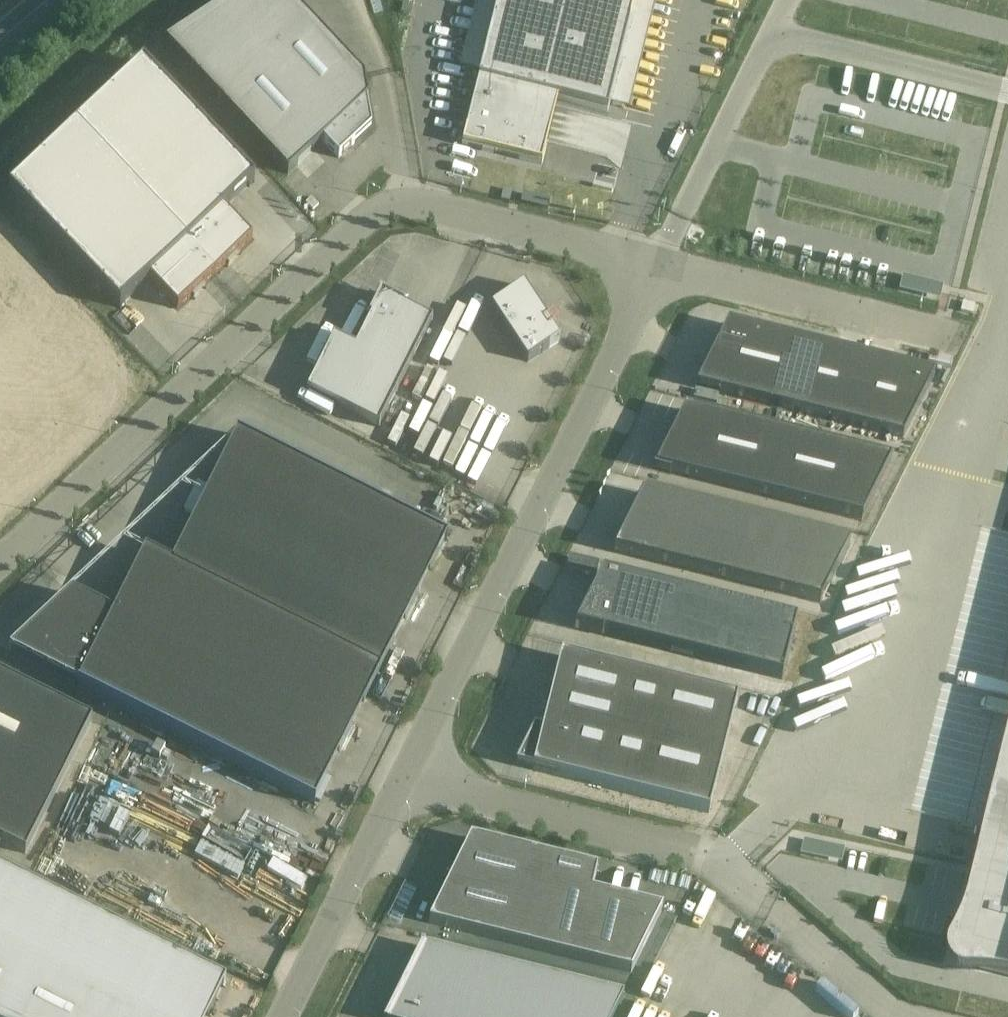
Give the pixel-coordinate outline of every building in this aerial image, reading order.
[(339,158),(371,127),(363,77),(291,0),(230,0),(165,43),(288,173),(323,140),(339,158)] [(462,144),(512,156),(542,164),(546,146),(517,138),(528,92),(608,111),(635,0),(497,0),(462,144)] [(150,280),(178,309),(252,239),(224,210),(254,181),(143,63),(8,190),(120,308),(150,280)] [(492,307),(528,362),(559,341),(523,286),(492,307)] [(404,305),(386,296),(381,293),(369,317),(370,318),(355,348),(334,337),(307,391),(378,427),(432,321),(403,306),(404,305)] [(675,305),(670,329),(699,335),(703,311),(675,305)] [(903,439),(935,375),(727,323),(695,387),(903,439)] [(891,461),(685,409),(655,469),(862,521),(891,461)] [(238,435),(172,568),(379,671),(445,539),(238,435)] [(849,544),(644,493),(614,552),(819,603),(849,544)] [(172,568),(145,554),(115,615),(72,594),(11,651),(80,685),(79,687),(314,805),(315,804),(313,803),(379,671),(172,568)] [(602,574),(575,628),(605,636),(781,679),(796,623),(618,579),(602,574)] [(737,699),(561,655),(542,730),(534,728),(516,765),(709,813),(737,699)] [(51,802),(92,720),(0,675),(0,776),(51,802)] [(951,951),(951,956),(952,960),(954,964),(957,967),(960,970),(964,973),(968,974),(971,975),(976,974),(981,975),(985,975),(990,975),(994,975),(999,976),(1007,977),(1007,751),(990,825),(984,849),(986,849),(982,864),(980,864),(970,904),(967,914),(965,919),(963,923),(961,927),(959,931),(957,935),(955,939),(953,943),(951,951)] [(0,776),(0,841),(25,854),(51,802),(0,776)] [(591,892),(597,870),(470,838),(429,923),(631,973),(662,909),(591,892)] [(149,1016),(208,1016),(226,982),(0,869),(0,942),(149,1016)] [(0,942),(0,1016),(149,1016),(0,942)] [(424,947),(424,948),(442,953),(438,971),(415,965),(389,1016),(613,1016),(623,996),(424,947)]
